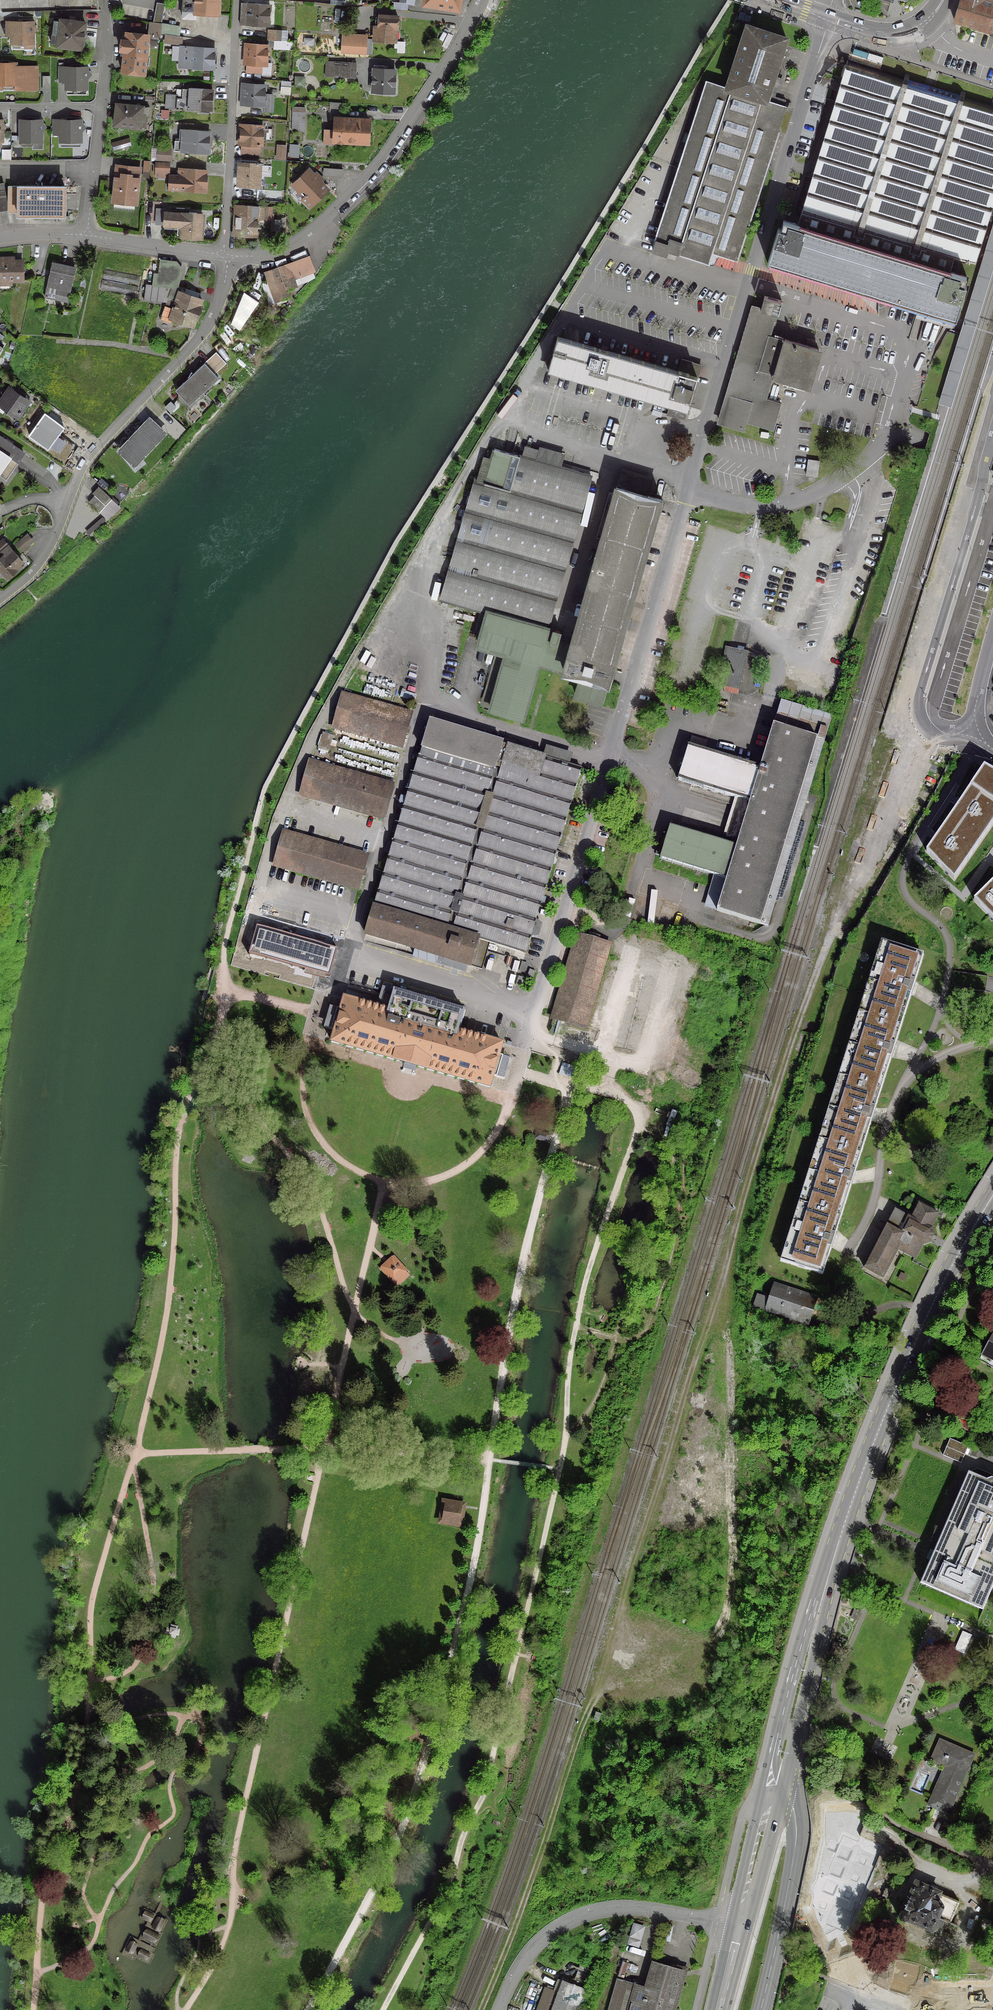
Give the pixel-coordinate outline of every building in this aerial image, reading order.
[(216,0),(182,0),(181,18),(193,19),(193,14),(215,15),(216,0)] [(423,5),(457,10),(459,0),(423,0),(423,5)] [(953,22),(989,33),(989,34),(992,35),(992,3),(992,2),(992,1),(992,0),(959,0),(953,22)] [(266,26),(268,5),(240,4),(239,25),(266,26)] [(163,6),(155,5),(151,23),(160,25),(163,6)] [(374,26),(373,41),(394,42),(395,28),(396,28),(396,17),(378,16),(378,26),(374,26)] [(58,32),(56,46),(81,50),(84,23),(81,23),(81,22),(73,21),(73,22),(59,20),(59,22),(52,21),(51,31),(58,32)] [(31,23),(10,23),(10,44),(11,44),(23,44),(31,44),(31,23)] [(159,34),(160,25),(151,23),(150,36),(159,37),(159,34)] [(177,27),(161,24),(159,33),(165,35),(176,37),(177,27)] [(746,26),(725,89),(764,101),(769,87),(775,89),(778,78),(772,76),(785,39),(746,26)] [(267,31),(266,40),(288,41),(289,32),(275,31),(274,32),(267,31)] [(145,55),(145,54),(147,36),(121,33),(119,50),(123,51),(121,72),(143,74),(145,55)] [(180,38),(176,37),(165,35),(163,43),(178,46),(180,38)] [(362,41),(362,40),(347,39),(346,51),(361,52),(361,53),(368,54),(369,41),(362,41)] [(265,45),(245,44),(244,65),(245,65),(245,72),(260,73),(260,66),(264,66),(265,45)] [(178,60),(177,68),(212,70),(213,49),(192,47),(192,48),(183,47),(182,60),(178,60)] [(326,62),(325,77),(354,78),(354,63),(326,62)] [(14,64),(0,64),(0,85),(2,85),(2,90),(14,90),(14,64)] [(14,64),(14,90),(26,90),(26,85),(35,85),(35,67),(14,67),(14,64)] [(992,198),(992,110),(846,65),(797,225),(949,271),(953,257),(974,264),(992,198)] [(383,66),(372,66),(371,92),(392,93),(394,70),(382,70),(383,66)] [(85,68),(64,68),(64,89),(65,89),(65,94),(77,94),(77,89),(85,89),(85,68)] [(305,72),(292,71),(292,86),(303,87),(303,78),(305,78),(305,72)] [(289,95),(289,82),(280,81),(279,93),(280,95),(289,95)] [(764,101),(725,89),(706,82),(652,245),(653,246),(651,251),(664,255),(666,250),(707,264),(711,252),(735,260),(784,108),(764,101)] [(262,97),(263,85),(243,84),(242,101),(239,101),(239,105),(261,106),(261,111),(271,112),(272,97),(262,97)] [(176,99),(175,109),(209,111),(210,90),(189,88),(189,89),(181,89),(180,99),(176,99)] [(342,104),(329,103),(329,112),(341,112),(342,104)] [(147,116),(148,107),(115,104),(113,125),(145,129),(146,123),(142,122),(143,116),(147,116)] [(303,115),(303,113),(303,112),(292,112),(291,130),(302,131),(303,115)] [(367,133),(368,121),(334,119),(333,131),(322,130),(322,144),(333,144),(333,141),(366,143),(366,133),(367,133)] [(19,142),(20,142),(20,147),(31,147),(31,142),(40,142),(40,121),(19,121),(19,142)] [(59,147),(71,147),(71,142),(80,142),(80,121),(51,121),(51,134),(58,134),(58,142),(59,142),(59,147)] [(240,124),(239,145),(260,147),(261,125),(240,124)] [(207,132),(178,130),(177,141),(173,141),(173,151),(206,154),(207,132)] [(276,148),(275,153),(280,155),(285,141),(286,135),(281,133),(276,148)] [(293,156),(302,156),(302,144),(292,144),(293,156)] [(156,160),(168,161),(169,150),(157,149),(156,160)] [(254,161),(238,160),(237,185),(257,186),(258,165),(257,165),(257,163),(255,163),(255,165),(254,165),(254,161)] [(155,163),(155,171),(167,172),(168,164),(155,163)] [(121,178),(115,178),(112,199),(134,201),(138,168),(122,166),(121,178)] [(177,176),(168,175),(167,189),(203,192),(205,170),(178,169),(177,176)] [(303,197),(300,200),(308,207),(326,190),(307,170),(291,185),(303,197)] [(62,213),(62,214),(63,214),(63,187),(7,186),(7,213),(62,213)] [(234,236),(253,237),(254,237),(255,219),(266,220),(267,214),(270,214),(270,207),(236,205),(234,236)] [(200,239),(201,219),(202,218),(194,217),(195,214),(182,213),(183,209),(175,209),(175,214),(163,213),(164,209),(155,209),(154,224),(180,226),(179,238),(200,239)] [(965,276),(949,271),(797,225),(782,220),(779,229),(777,228),(766,264),(767,264),(768,262),(954,316),(953,319),(955,319),(965,285),(962,284),(965,276)] [(100,253),(96,252),(77,337),(86,339),(101,267),(152,274),(151,286),(144,285),(142,300),(162,302),(164,287),(173,289),(178,270),(174,264),(159,262),(159,259),(100,251),(100,253)] [(308,257),(286,265),(294,287),(292,279),(313,272),(308,257)] [(22,280),(21,261),(9,262),(9,258),(0,258),(0,281),(22,280)] [(49,294),(67,298),(73,268),(51,263),(44,297),(48,298),(49,294)] [(286,265),(264,273),(275,301),(287,297),(285,290),(294,287),(286,265)] [(137,285),(139,277),(103,270),(101,278),(137,285)] [(101,280),(99,288),(135,295),(137,287),(101,280)] [(229,325),(238,330),(257,302),(243,292),(229,325)] [(167,298),(164,306),(163,306),(158,320),(170,324),(172,319),(191,326),(194,318),(195,319),(199,308),(198,308),(200,300),(179,293),(176,301),(167,298)] [(767,335),(771,319),(774,320),(780,301),(763,296),(759,309),(753,307),(718,424),(742,431),(745,422),(771,430),(779,404),(765,399),(771,379),(805,389),(817,349),(782,339),(767,335)] [(599,349),(556,337),(547,370),(668,405),(665,414),(683,419),(695,377),(688,375),(692,362),(680,359),(676,371),(605,351),(607,346),(600,344),(599,349)] [(178,394),(188,405),(217,378),(213,374),(224,363),(215,353),(187,378),(178,394)] [(8,388),(0,400),(0,412),(2,413),(6,408),(17,416),(27,402),(8,388)] [(48,449),(62,429),(45,417),(31,436),(48,449)] [(136,430),(138,432),(118,449),(129,462),(162,435),(152,422),(143,428),(141,426),(136,430)] [(10,471),(22,453),(0,438),(0,468),(2,466),(10,471)] [(483,482),(473,479),(439,599),(486,612),(546,629),(589,476),(559,468),(563,453),(540,447),(539,450),(523,446),(520,456),(493,448),(483,482)] [(818,461),(807,459),(805,475),(816,477),(818,461)] [(645,496),(650,480),(620,471),(615,487),(570,643),(563,670),(580,675),(574,696),(599,703),(605,682),(608,683),(612,669),(609,668),(653,513),(656,514),(660,500),(645,496)] [(104,506),(110,499),(97,487),(91,493),(93,495),(104,506)] [(98,512),(104,506),(93,495),(87,502),(98,512)] [(26,535),(14,545),(20,551),(31,542),(26,535)] [(21,562),(2,540),(0,541),(0,574),(2,573),(6,578),(20,566),(19,564),(21,562)] [(489,708),(521,717),(536,662),(563,670),(570,643),(557,639),(559,632),(552,629),(552,630),(546,629),(486,612),(477,645),(495,651),(479,705),(489,708)] [(735,687),(737,687),(745,650),(725,646),(717,683),(735,687)] [(799,685),(797,695),(808,698),(810,688),(799,685)] [(341,694),(332,728),(400,747),(410,714),(341,694)] [(723,844),(668,828),(659,859),(725,879),(716,911),(767,926),(823,738),(830,716),(780,700),(773,723),(759,769),(702,752),(705,742),(690,737),(687,747),(677,781),(737,798),(723,844)] [(534,921),(555,852),(579,769),(501,745),(501,743),(428,721),(427,725),(364,934),(480,969),(487,943),(524,954),(529,936),(536,936),(539,925),(534,921)] [(321,733),(316,749),(327,752),(332,737),(321,733)] [(984,761),(926,847),(955,875),(992,819),(992,766),(984,761)] [(382,819),(392,785),(308,762),(299,795),(382,819)] [(934,765),(928,778),(933,781),(939,768),(934,765)] [(366,856),(282,832),(273,866),(356,889),(366,856)] [(974,896),(992,916),(992,877),(974,896)] [(258,918),(248,952),(332,975),(341,942),(258,918)] [(584,1028),(608,945),(575,935),(550,1018),(584,1028)] [(782,1257),(825,1270),(925,951),(882,937),(782,1257)] [(514,986),(520,987),(523,978),(517,977),(514,986)] [(329,1029),(333,1031),(330,1042),(488,1088),(491,1076),(495,1077),(501,1056),(498,1055),(501,1044),(458,1031),(463,1011),(464,1007),(448,1003),(447,1006),(408,995),(409,992),(394,987),(393,991),(384,988),(379,1004),(387,1007),(386,1010),(343,998),(339,1009),(335,1008),(329,1029)] [(216,1066),(220,1056),(215,1054),(211,1064),(216,1066)] [(558,1074),(577,1080),(579,1073),(577,1072),(578,1069),(561,1064),(558,1074)] [(205,1077),(201,1087),(211,1091),(213,1087),(218,1089),(219,1084),(215,1082),(215,1081),(205,1077)] [(929,1228),(937,1214),(918,1204),(910,1219),(894,1210),(886,1224),(885,1224),(862,1267),(881,1277),(896,1249),(914,1258),(921,1244),(922,1244),(928,1243),(932,1234),(930,1229),(929,1228)] [(402,1270),(403,1270),(392,1259),(381,1269),(391,1281),(392,1280),(396,1285),(407,1276),(402,1270)] [(806,1321),(813,1300),(774,1287),(770,1299),(757,1295),(754,1304),(806,1321)] [(980,1356),(992,1363),(992,1332),(980,1356)] [(948,1439),(941,1455),(960,1463),(967,1447),(948,1439)] [(981,1610),(992,1583),(992,1479),(990,1477),(985,1479),(967,1471),(919,1583),(981,1610)] [(462,1505),(442,1501),(439,1522),(459,1525),(462,1505)] [(165,1633),(168,1634),(168,1637),(173,1638),(174,1635),(177,1635),(178,1630),(175,1629),(175,1627),(170,1626),(169,1628),(166,1628),(165,1633)] [(958,1649),(967,1653),(974,1634),(965,1631),(958,1649)] [(948,1770),(942,1784),(957,1790),(973,1755),(938,1740),(929,1762),(948,1770)] [(957,1790),(942,1784),(938,1782),(928,1805),(933,1808),(947,1814),(957,1790)] [(944,1921),(948,1922),(958,1901),(938,1893),(939,1892),(934,1890),(936,1886),(930,1884),(928,1888),(915,1882),(906,1902),(899,1898),(894,1910),(898,1912),(897,1915),(898,1919),(902,1922),(906,1920),(939,1934),(944,1921)] [(160,1931),(165,1919),(154,1914),(160,1903),(157,1902),(152,1912),(141,1908),(137,1918),(145,1921),(136,1940),(129,1937),(119,1955),(132,1960),(133,1957),(147,1963),(154,1948),(139,1941),(140,1939),(154,1946),(160,1932),(160,1931)] [(635,1924),(635,1947),(645,1947),(645,1924),(635,1924)] [(650,1961),(644,1986),(615,1979),(607,2009),(672,2009),(682,1969),(650,1961)] [(592,1969),(579,1964),(571,1985),(585,1990),(592,1969)] [(557,1992),(543,1987),(535,2009),(550,2009),(557,1992)]
